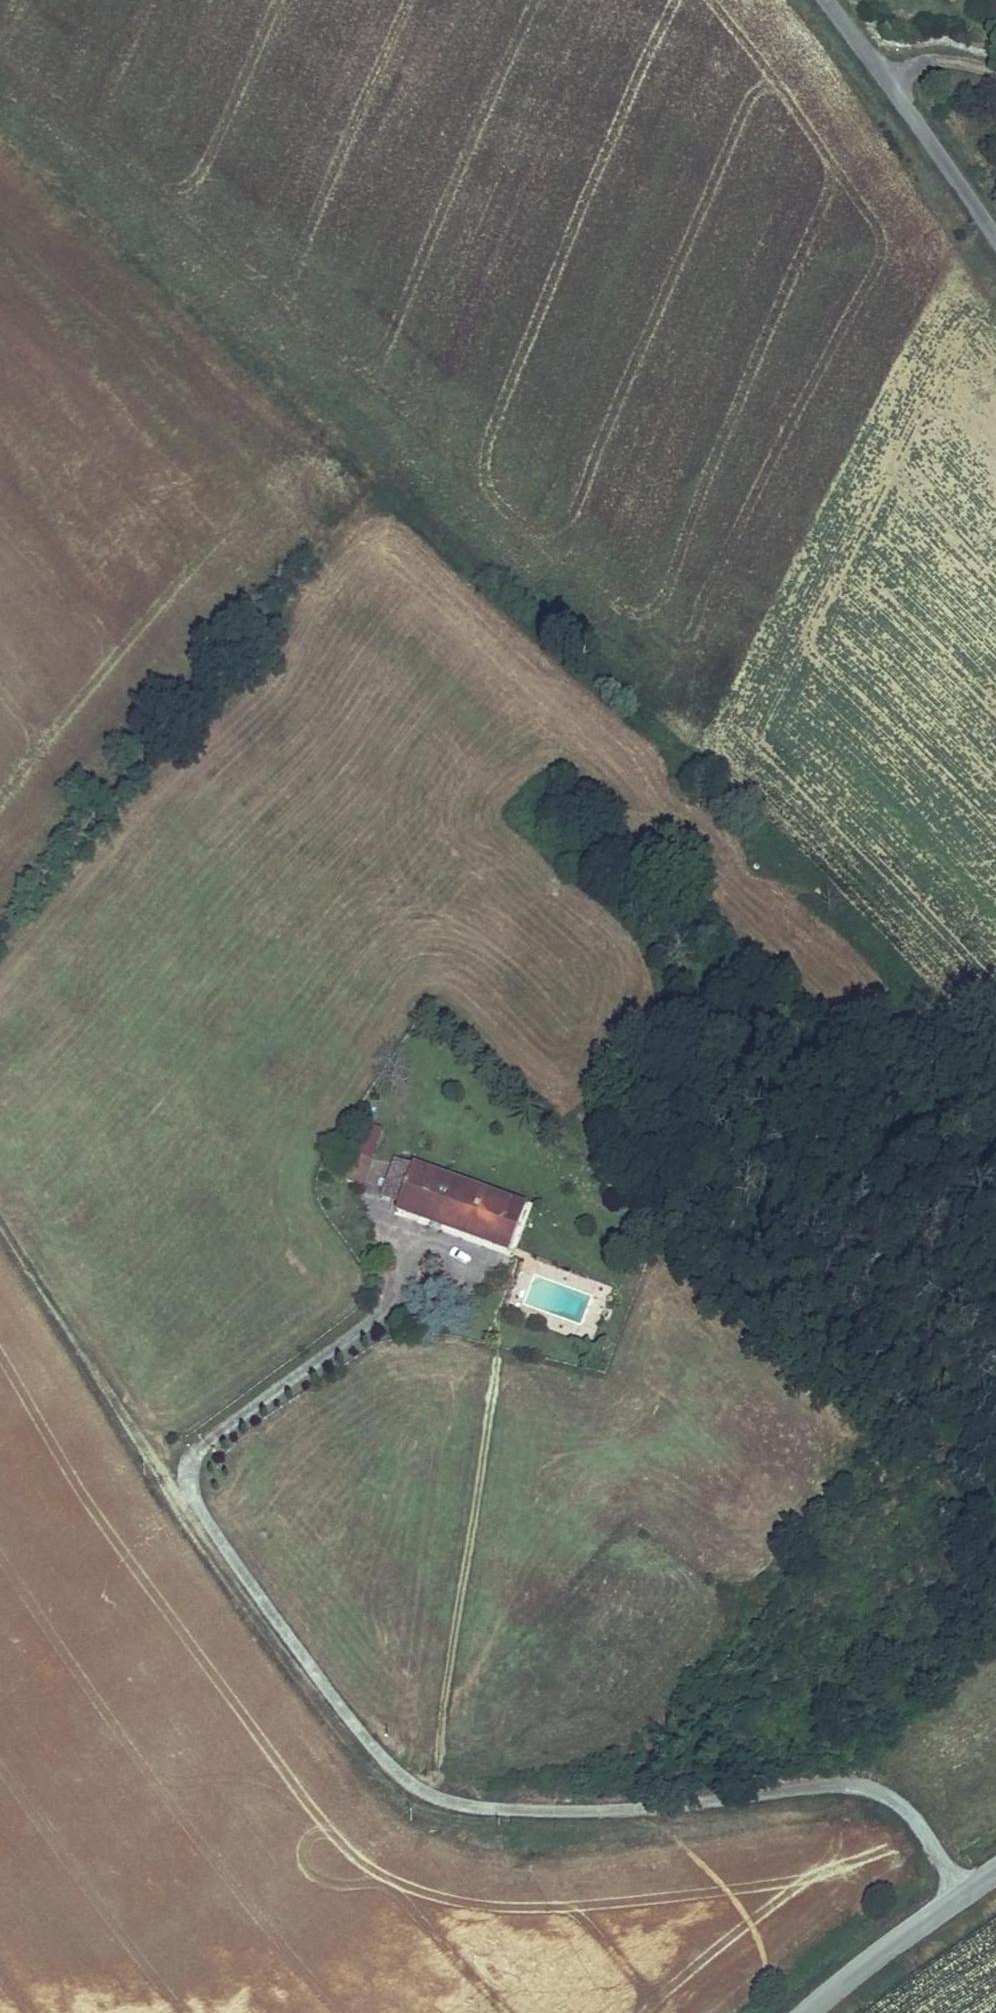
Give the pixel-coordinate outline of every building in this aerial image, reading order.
[(424,1242),(524,1280),(533,1254),(547,1260),(555,1240),(438,1198),(424,1242)]
